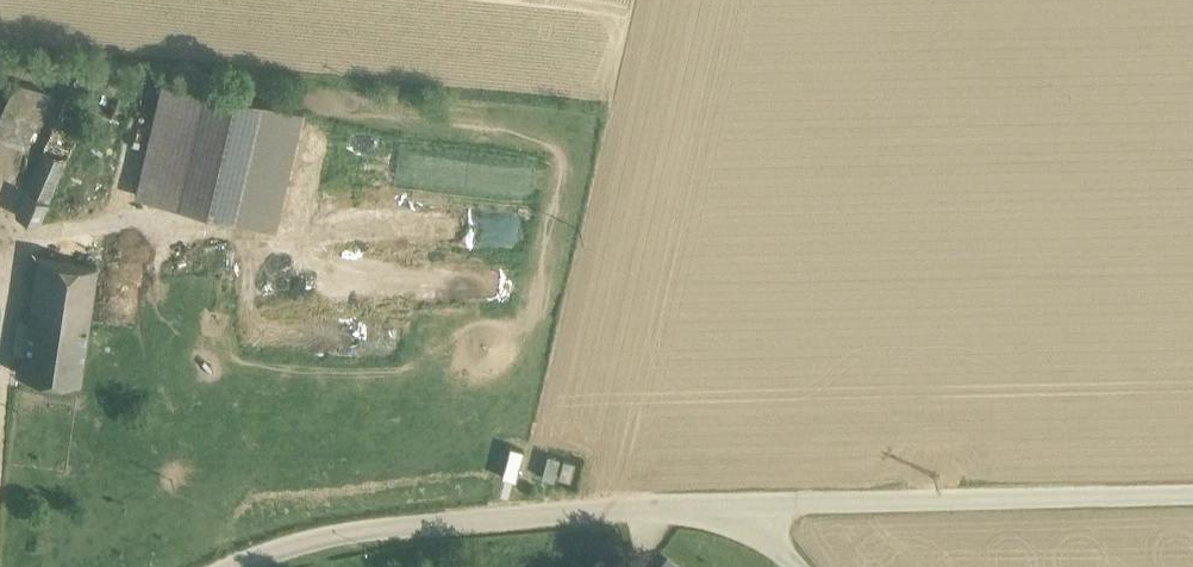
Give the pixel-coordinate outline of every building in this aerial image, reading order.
[(206,88),(164,78),(136,195),(178,205),(206,88)] [(52,92),(14,80),(0,113),(0,138),(28,147),(52,92)] [(206,88),(178,205),(234,219),(262,101),(206,88)] [(67,96),(16,212),(37,222),(90,107),(67,96)] [(97,264),(38,255),(28,319),(88,328),(97,264)] [(272,295),(276,265),(240,260),(236,291),(272,295)] [(12,350),(23,352),(28,319),(17,318),(12,350)] [(28,319),(23,352),(20,373),(80,380),(88,328),(28,319)] [(553,479),(559,457),(548,454),(542,476),(553,479)] [(570,480),(575,461),(563,458),(558,477),(570,480)]
